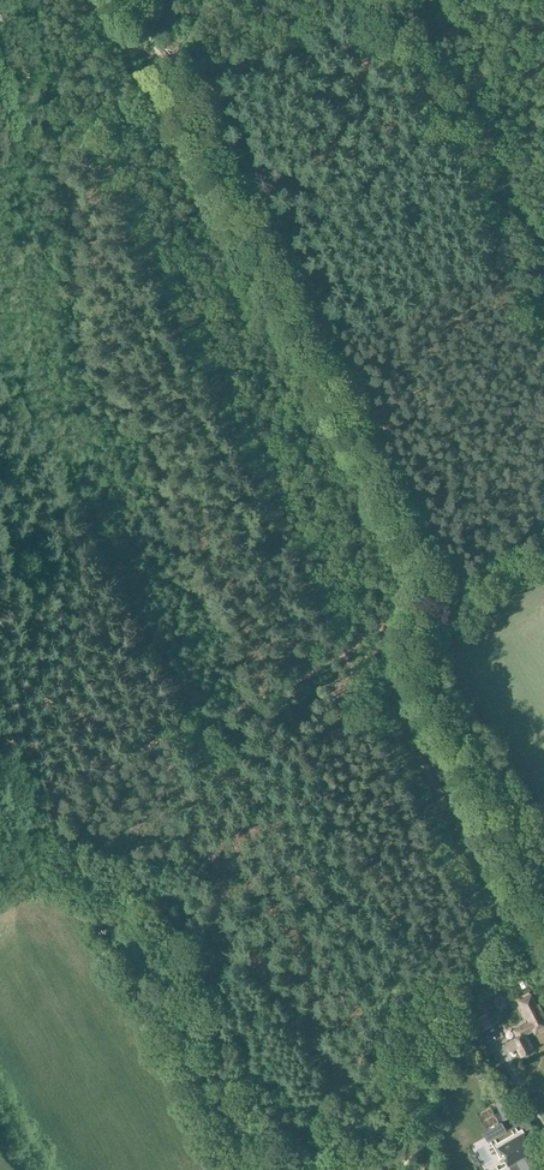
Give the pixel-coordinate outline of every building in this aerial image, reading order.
[(543,1029),(543,1020),(543,1019),(543,1016),(538,1005),(536,1006),(531,995),(518,1002),(523,1011),(521,1012),(525,1019),(527,1018),(529,1023),(514,1031),(518,1038),(507,1043),(512,1052),(517,1049),(521,1057),(534,1051),(525,1035),(533,1031),(535,1034),(543,1029)] [(478,1032),(491,1026),(486,1015),(473,1022),(478,1032)] [(493,1099),(505,1120),(517,1113),(505,1092),(493,1099)] [(521,1169),(532,1169),(525,1157),(535,1152),(525,1135),(500,1149),(510,1166),(516,1162),(521,1169)]
